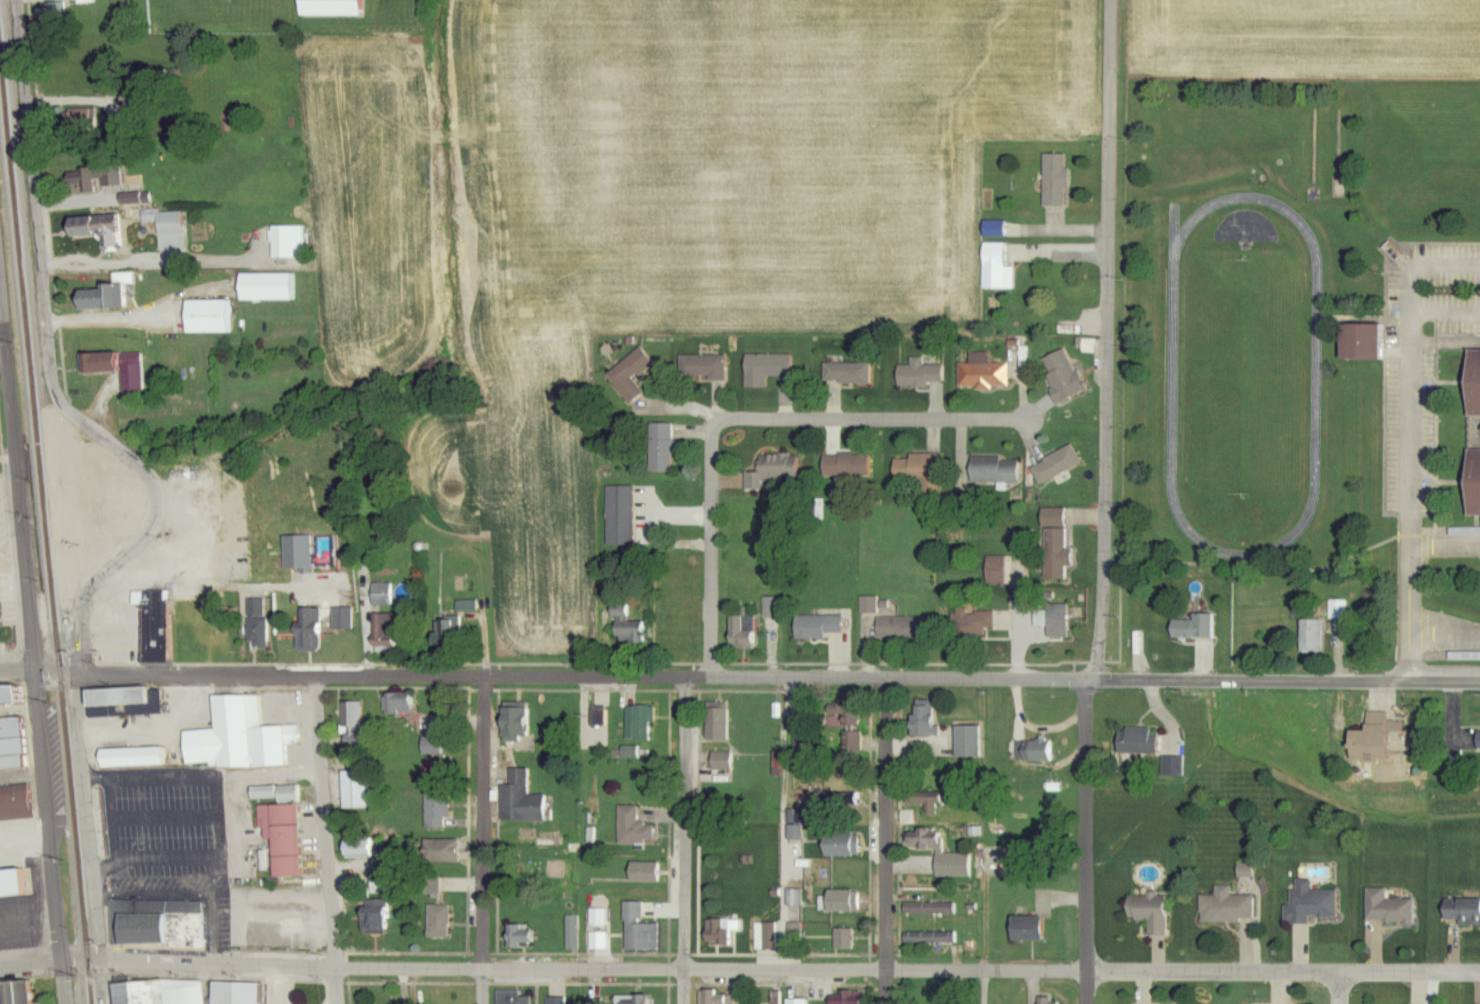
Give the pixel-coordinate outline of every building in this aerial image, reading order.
[(356,18),(356,0),(297,0),(296,17),(356,18)] [(60,4),(46,4),(46,14),(35,14),(35,23),(60,23),(60,4)] [(1042,207),(1067,207),(1067,156),(1042,156),(1042,207)] [(120,187),(120,162),(98,162),(98,187),(120,187)] [(155,236),(184,235),(183,213),(141,214),(141,224),(155,224),(155,236)] [(117,218),(98,221),(101,250),(121,248),(117,218)] [(301,228),(269,228),(269,260),(301,260),(301,228)] [(982,291),(1012,291),(1012,268),(1004,268),(1004,245),(982,245),(982,291)] [(125,311),(124,286),(133,286),(133,275),(112,276),(112,287),(96,288),(96,293),(73,294),(73,313),(125,311)] [(229,333),(229,302),(183,302),(183,333),(229,333)] [(1338,360),(1377,360),(1377,324),(1338,324),(1338,360)] [(1084,392),(1065,349),(1036,362),(1055,405),(1084,392)] [(1465,351),(1465,417),(1479,417),(1479,351),(1465,351)] [(79,372),(115,372),(115,353),(79,353),(79,372)] [(743,355),(743,389),(765,389),(765,378),(790,378),(790,355),(743,355)] [(958,388),(1007,388),(1006,364),(987,364),(987,355),(958,355),(958,388)] [(895,386),(943,387),(943,361),(909,360),(909,367),(895,367),(895,386)] [(672,432),(647,432),(647,473),(672,473),(672,432)] [(1038,485),(1081,465),(1072,446),(1029,466),(1038,485)] [(1464,451),(1464,517),(1479,517),(1479,451),(1464,451)] [(756,456),(757,472),(744,472),(745,492),(768,491),(768,480),(795,479),(794,455),(756,456)] [(893,482),(939,482),(939,456),(893,456),(893,482)] [(969,485),(1018,485),(1018,459),(968,459),(969,485)] [(606,486),(605,546),(633,546),(633,486),(606,486)] [(1064,549),(1064,509),(1042,509),(1042,583),(1065,583),(1065,567),(1071,567),(1071,549),(1064,549)] [(1003,557),(984,557),(984,587),(1003,587),(1003,557)] [(371,607),(392,607),(392,584),(371,584),(371,607)] [(762,618),(779,618),(779,598),(762,598),(762,618)] [(877,598),(860,598),(860,612),(877,612),(877,598)] [(608,618),(613,618),(613,643),(641,643),(641,622),(627,622),(627,604),(608,604),(608,618)] [(299,605),(299,651),(320,651),(320,605),(299,605)] [(1045,639),(1066,639),(1066,605),(1045,605),(1045,639)] [(1211,615),(1189,614),(1188,621),(1169,621),(1168,640),(1210,641),(1211,615)] [(398,616),(377,615),(376,641),(369,641),(368,650),(392,651),(392,639),(397,639),(398,616)] [(792,617),(793,638),(842,638),(841,616),(792,617)] [(461,617),(439,617),(439,644),(461,644),(461,617)] [(191,618),(191,645),(219,645),(219,618),(191,618)] [(927,618),(876,618),(876,639),(927,639),(927,618)] [(246,648),(266,648),(266,621),(246,621),(246,648)] [(140,630),(140,663),(165,663),(165,630),(140,630)] [(37,703),(36,685),(0,686),(0,704),(37,703)] [(159,687),(83,690),(84,708),(127,707),(128,717),(160,716),(159,687)] [(183,769),(284,766),(284,746),(298,745),(297,726),(259,727),(258,695),(211,697),(211,731),(181,732),(183,769)] [(387,701),(387,714),(408,714),(408,701),(387,701)] [(909,701),(909,737),(932,737),(932,701),(909,701)] [(625,742),(652,742),(652,707),(625,707),(625,742)] [(497,709),(497,739),(511,739),(511,728),(521,728),(521,709),(497,709)] [(1383,712),(1364,712),(1364,731),(1344,731),(1345,763),(1383,762),(1383,712)] [(828,714),(828,730),(846,730),(846,714),(828,714)] [(32,768),(27,718),(0,720),(0,771),(32,768)] [(420,737),(420,756),(442,756),(442,718),(428,718),(428,737),(420,737)] [(798,750),(798,719),(784,719),(784,750),(798,750)] [(953,728),(953,759),(981,759),(981,728),(953,728)] [(1116,730),(1116,755),(1158,755),(1158,730),(1116,730)] [(639,747),(616,747),(616,760),(639,760),(639,747)] [(366,771),(341,771),(341,808),(366,808),(366,771)] [(518,783),(517,771),(509,772),(510,784),(518,783)] [(38,784),(1,788),(0,777),(0,822),(41,818),(38,784)] [(529,811),(529,786),(501,786),(501,811),(529,811)] [(298,787),(249,787),(249,801),(298,801),(298,787)] [(905,788),(905,806),(927,806),(927,805),(941,805),(941,788),(905,788)] [(425,829),(448,829),(448,793),(425,793),(425,829)] [(270,878),(298,877),(297,805),(256,806),(257,821),(262,820),(262,841),(269,841),(270,878)] [(640,839),(641,808),(617,807),(617,839),(640,839)] [(900,825),(913,825),(913,812),(900,812),(900,825)] [(850,857),(850,834),(820,834),(820,857),(850,857)] [(904,851),(941,851),(941,837),(904,837),(904,851)] [(374,842),(353,842),(353,857),(374,857),(374,842)] [(970,877),(970,854),(932,854),(932,877),(970,877)] [(658,883),(658,863),(626,863),(626,883),(658,883)] [(37,869),(0,872),(0,898),(40,894),(37,869)] [(816,883),(828,881),(826,869),(814,871),(816,883)] [(1198,922),(1252,923),(1252,896),(1229,896),(1229,886),(1213,886),(1213,896),(1198,896),(1198,922)] [(1364,922),(1413,923),(1413,899),(1386,899),(1386,889),(1364,888),(1364,922)] [(1290,890),(1290,907),(1282,907),(1282,922),(1340,922),(1339,889),(1290,890)] [(801,890),(784,890),(784,908),(801,908),(801,890)] [(858,912),(858,891),(818,892),(818,913),(858,912)] [(1166,896),(1124,896),(1124,921),(1146,921),(1146,937),(1166,937),(1166,896)] [(1479,926),(1479,899),(1441,899),(1441,921),(1456,921),(1456,926),(1479,926)] [(356,911),(356,933),(387,933),(387,900),(364,900),(364,911),(356,911)] [(622,951),(656,951),(656,925),(640,924),(640,903),(622,903),(622,951)] [(955,914),(955,903),(909,903),(909,914),(955,914)] [(565,951),(578,951),(578,916),(565,916),(565,951)] [(1007,917),(1007,941),(1040,941),(1040,917),(1007,917)] [(801,923),(782,923),(782,941),(801,941),(801,923)] [(529,924),(504,924),(504,949),(529,949),(529,924)] [(853,928),(833,928),(833,950),(853,950),(853,928)] [(606,932),(589,932),(589,950),(606,950),(606,932)] [(955,932),(904,932),(904,943),(955,943),(955,932)] [(754,951),(774,950),(774,937),(754,938),(754,951)] [(37,981),(9,985),(9,983),(0,985),(0,1003),(40,1003),(37,981)] [(161,982),(110,983),(111,1003),(162,1003),(161,982)] [(256,984),(208,983),(208,1003),(256,1003),(256,984)] [(725,993),(702,993),(702,1003),(725,1003),(725,993)] [(858,994),(839,994),(839,1002),(826,1002),(826,1003),(858,1003),(858,994)] [(505,1003),(518,1003),(519,998),(507,995),(505,1003)]
